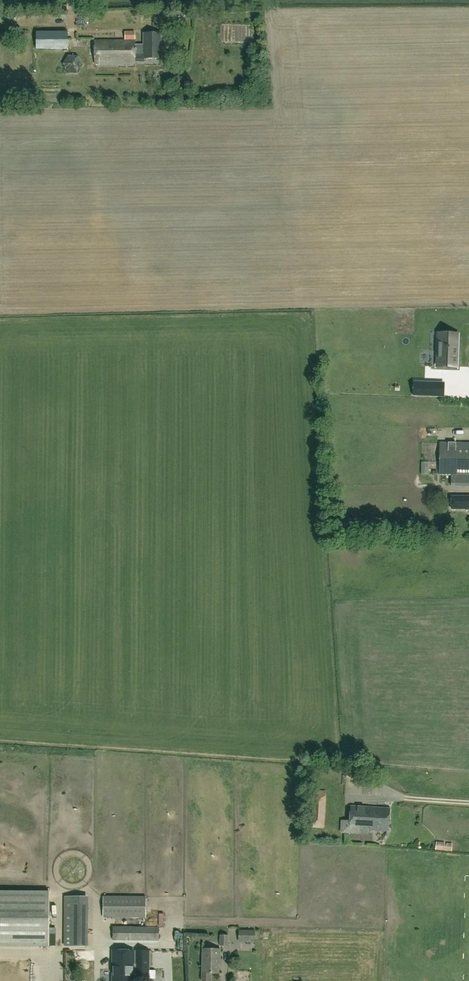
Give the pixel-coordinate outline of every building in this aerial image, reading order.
[(68,32),(37,33),(37,50),(68,49),(68,32)] [(125,32),(125,41),(135,40),(135,33),(125,32)] [(144,45),(134,45),(134,42),(95,43),(95,65),(135,64),(134,56),(144,56),(144,59),(161,59),(160,34),(144,34),(144,45)] [(79,57),(69,56),(63,65),(68,74),(77,74),(82,65),(79,57)] [(457,335),(445,334),(445,342),(438,342),(437,366),(456,367),(456,366),(457,335)] [(415,396),(435,397),(445,397),(446,383),(436,383),(416,382),(415,396)] [(354,407),(354,416),(367,416),(368,407),(354,407)] [(439,443),(439,476),(451,476),(451,487),(468,487),(468,444),(439,443)] [(468,510),(468,495),(452,495),(452,497),(452,510),(468,510)] [(312,800),(311,821),(310,827),(323,828),(325,801),(312,800)] [(351,807),(350,820),(341,820),(341,833),(368,834),(368,831),(389,832),(390,809),(351,807)] [(435,850),(452,852),(453,844),(447,843),(447,845),(445,845),(445,843),(436,842),(435,850)] [(26,892),(0,892),(0,947),(49,947),(49,892),(26,892)] [(88,946),(88,896),(64,896),(64,946),(88,946)] [(146,897),(103,896),(103,918),(146,919),(146,897)] [(113,928),(113,940),(159,940),(159,928),(113,928)] [(255,942),(256,932),(239,931),(239,941),(255,942)] [(221,936),(220,947),(228,947),(229,937),(221,936)] [(183,947),(183,939),(168,940),(169,947),(183,947)] [(203,950),(202,980),(210,980),(210,974),(218,975),(219,961),(220,961),(220,951),(203,950)] [(134,952),(113,952),(113,980),(133,980),(133,979),(136,979),(136,980),(147,980),(147,952),(136,952),(136,972),(134,972),(134,952)]
